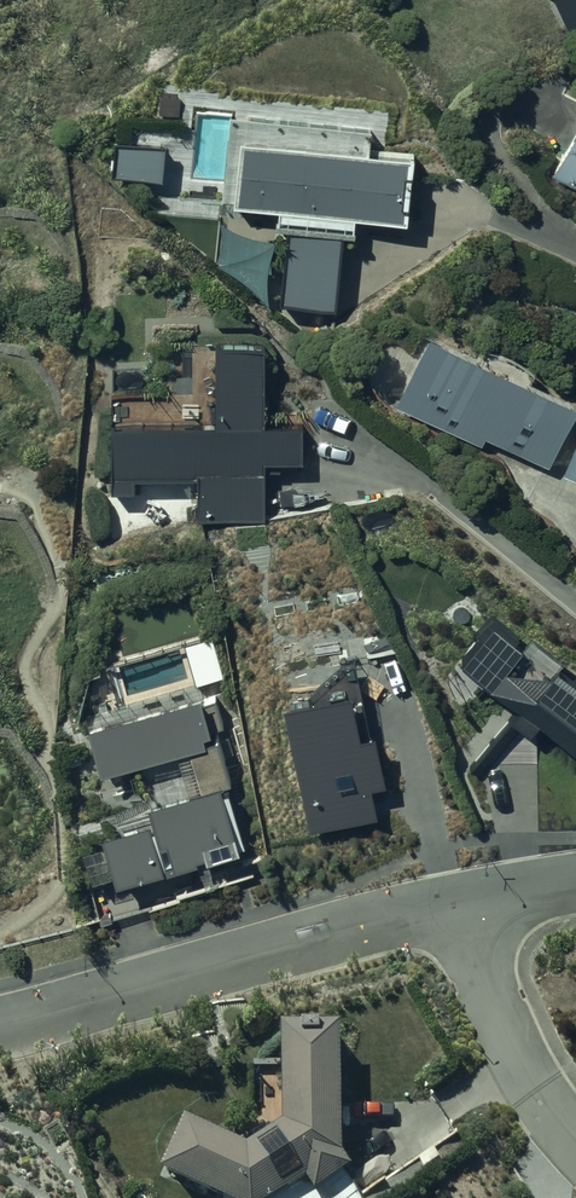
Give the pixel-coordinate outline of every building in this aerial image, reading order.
[(575,46),(575,0),(552,0),(575,46)] [(402,226),(409,159),(363,154),(366,132),(231,118),(224,182),(221,211),(268,217),(267,229),(282,231),(274,306),(332,312),(340,239),(351,240),(353,220),(402,226)] [(573,127),(548,174),(575,189),(575,128),(573,127)] [(160,149),(109,145),(106,178),(158,181),(160,149)] [(95,431),(98,479),(177,473),(181,529),(262,523),(258,458),(302,455),(299,400),(249,404),(244,326),(189,330),(195,424),(95,431)] [(387,399),(469,438),(473,429),(535,459),(564,401),(420,332),(420,333),(419,332),(387,399)] [(557,470),(575,478),(575,428),(557,470)] [(487,611),(452,655),(575,754),(575,683),(487,611)] [(86,815),(102,887),(244,855),(194,640),(49,673),(69,760),(139,745),(146,777),(123,783),(128,806),(86,815)] [(350,683),(278,697),(303,830),(377,815),(372,787),(387,784),(375,720),(357,724),(350,683)] [(265,1044),(270,1130),(253,1138),(245,1149),(173,1121),(149,1184),(185,1197),(360,1197),(343,1174),(335,1040),(265,1044)]
